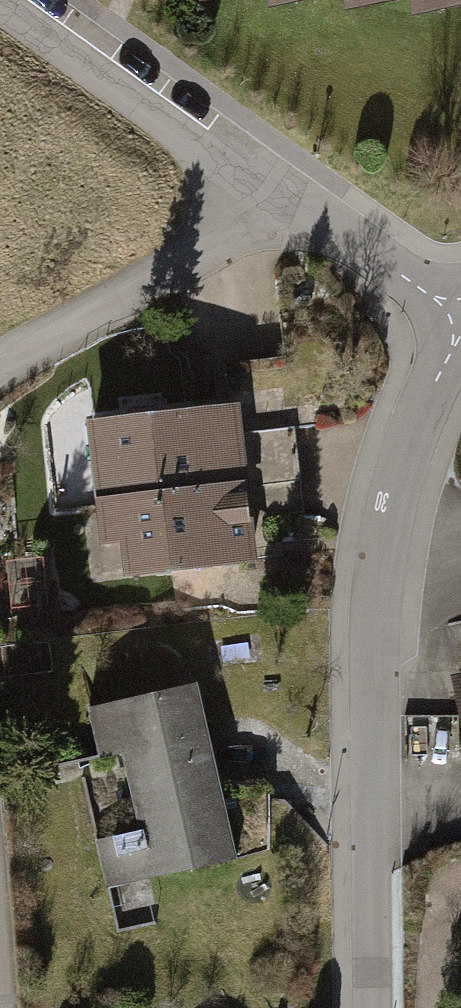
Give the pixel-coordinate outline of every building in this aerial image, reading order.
[(283,25),(411,0),(278,0),(283,25)] [(417,23),(460,14),(460,0),(412,0),(417,23)] [(250,477),(242,400),(90,421),(99,493),(250,477)] [(250,477),(99,493),(105,543),(125,540),(129,574),(259,561),(250,477)] [(242,857),(204,685),(90,709),(102,756),(125,749),(143,832),(104,841),(114,885),(242,857)]
